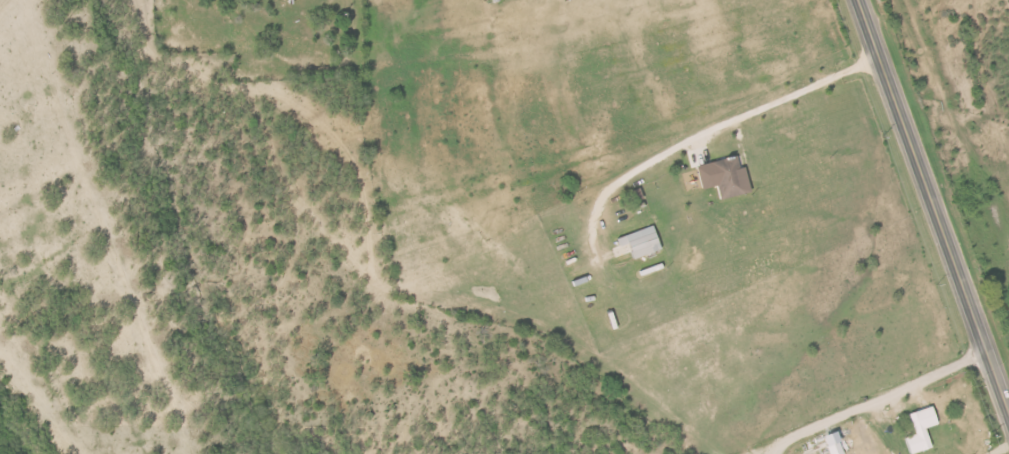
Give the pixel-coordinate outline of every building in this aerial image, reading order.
[(698,167),(705,189),(718,186),(722,200),(751,192),(740,154),(698,167)] [(662,251),(656,227),(619,237),(621,246),(631,244),(635,258),(662,251)] [(917,435),(908,437),(912,453),(915,453),(934,449),(928,428),(940,425),(935,407),(911,414),(917,435)] [(832,453),(847,453),(838,432),(825,437),(832,453)]
